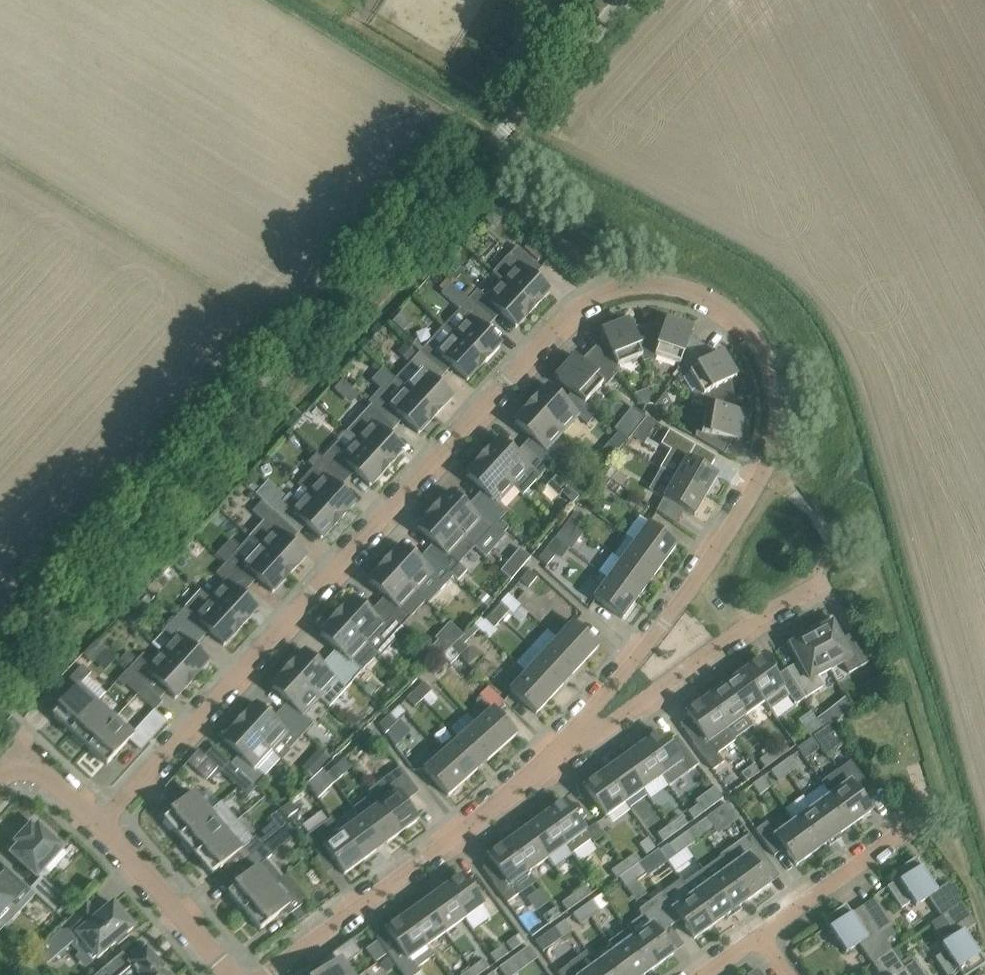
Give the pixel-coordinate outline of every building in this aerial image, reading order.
[(529,243),(524,248),(538,261),(543,255),(544,254),(530,242),(529,243)] [(501,264),(492,273),(501,282),(532,310),(549,291),(548,290),(547,291),(527,273),(536,264),(516,246),(501,264)] [(477,290),(467,300),(486,317),(495,308),(515,327),(514,328),(515,328),(532,310),(501,282),(486,299),(477,290)] [(442,292),(441,293),(458,310),(468,318),(453,335),(483,363),(501,344),(500,343),(499,344),(479,326),(486,317),(467,300),(450,284),(442,292)] [(664,327),(647,327),(648,361),(654,362),(656,357),(678,365),(676,370),(682,372),(703,346),(690,335),(691,331),(693,331),(693,330),(665,321),(665,322),(666,322),(664,327)] [(605,337),(593,349),(616,375),(621,373),(618,366),(640,358),(643,363),(648,361),(647,327),(630,328),(628,323),(629,323),(629,322),(602,332),(602,334),(603,333),(605,337)] [(428,343),(419,353),(438,370),(446,361),(466,380),(465,381),(466,381),(483,363),(453,335),(443,326),(428,343)] [(703,346),(682,372),(685,377),(690,374),(702,395),(697,398),(700,403),(733,397),(730,380),(734,377),(735,378),(736,378),(721,353),(720,353),(720,354),(716,357),(703,346)] [(575,357),(555,379),(556,380),(557,379),(577,397),(584,403),(602,385),(604,387),(616,375),(593,349),(579,362),(575,359),(576,358),(575,357)] [(420,371),(404,388),(435,416),(452,397),(451,396),(450,397),(430,379),(438,370),(419,353),(410,362),(420,371)] [(375,401),(370,405),(390,423),(398,414),(418,433),(417,433),(418,434),(435,416),(404,388),(395,379),(379,396),(375,401)] [(548,387),(531,405),(562,433),(577,417),(587,425),(596,415),(584,403),(577,397),(568,407),(548,388),(549,387),(548,387)] [(695,438),(694,438),(706,445),(723,455),(732,440),(737,441),(736,442),(738,442),(743,413),(741,413),(741,414),(737,414),(733,397),(700,403),(700,409),(705,410),(701,433),(696,433),(695,438)] [(355,422),(345,432),(355,441),(356,441),(386,469),(403,450),(402,449),(402,450),(387,437),(382,432),(390,423),(370,405),(362,415),(355,422)] [(531,405),(514,424),(515,425),(516,424),(536,442),(528,451),(547,469),(563,452),(553,443),(562,433),(531,405)] [(632,407),(613,428),(627,440),(630,437),(641,424),(645,419),(632,407)] [(645,419),(641,424),(651,430),(655,425),(645,419)] [(660,470),(675,478),(705,496),(717,476),(688,459),(695,446),(669,431),(661,445),(671,450),(660,470)] [(500,440),(483,458),(513,486),(523,495),(532,485),(547,469),(528,451),(520,460),(515,455),(500,441),(501,440),(500,440)] [(337,441),(322,458),(341,476),(349,467),(369,485),(368,486),(369,487),(386,469),(356,441),(355,441),(347,450),(337,441)] [(313,468),(298,485),(301,488),(338,521),(355,503),(354,502),(353,503),(333,485),(341,476),(322,458),(317,454),(308,464),(313,468)] [(483,458),(466,477),(466,478),(467,477),(487,495),(479,504),(498,521),(507,512),(498,503),(513,486),(483,458)] [(603,471),(601,473),(610,480),(617,472),(618,471),(609,464),(603,471)] [(601,473),(594,482),(603,489),(610,480),(601,473)] [(705,496),(675,478),(663,499),(694,517),(705,496)] [(287,496),(274,511),(293,529),(301,520),(306,525),(321,538),(320,539),(321,540),(338,521),(301,488),(293,498),(289,494),(287,496)] [(562,494),(574,505),(579,499),(567,488),(562,494)] [(451,492),(434,511),(465,539),(464,539),(474,548),(498,521),(479,504),(471,513),(451,494),(452,493),(451,492)] [(264,521),(249,538),(258,547),(259,546),(289,574),(306,556),(305,555),(304,556),(285,538),(293,529),(274,511),(264,521)] [(434,511),(417,530),(418,531),(419,530),(433,543),(439,548),(431,557),(450,574),(458,581),(466,571),(459,564),(474,548),(464,539),(465,539),(434,511)] [(574,512),(560,531),(569,538),(583,519),(574,512)] [(634,543),(663,564),(677,545),(638,516),(625,535),(635,542),(634,543)] [(240,548),(225,564),(244,581),(252,573),(258,578),(272,591),(271,592),(272,593),(289,574),(259,546),(258,547),(249,538),(240,548)] [(554,540),(546,549),(538,559),(546,565),(555,556),(557,558),(562,558),(568,551),(554,540)] [(649,582),(663,564),(634,543),(621,561),(649,582)] [(403,545),(386,564),(416,592),(426,600),(429,604),(437,596),(436,591),(442,585),(441,584),(450,574),(431,557),(423,565),(403,547),(404,546),(403,545)] [(520,549),(501,572),(511,580),(530,558),(520,549)] [(649,582),(621,561),(607,580),(636,600),(649,582)] [(225,583),(210,599),(241,627),(258,609),(257,608),(256,609),(236,590),(244,581),(225,564),(216,574),(225,583)] [(386,564),(368,583),(369,583),(370,583),(390,601),(381,610),(401,628),(410,617),(426,600),(416,592),(386,564)] [(528,571),(519,581),(528,588),(536,578),(528,571)] [(622,620),(636,600),(607,580),(593,599),(622,620)] [(185,607),(177,617),(196,634),(203,626),(209,631),(223,644),(223,645),(224,646),(241,627),(210,599),(210,600),(200,591),(185,607)] [(354,598),(337,617),(368,645),(377,654),(380,656),(404,631),(401,628),(381,610),(374,618),(354,600),(355,599),(354,598)] [(500,603),(492,612),(501,620),(508,612),(509,611),(500,603)] [(501,620),(492,612),(485,620),(493,628),(501,620)] [(161,634),(152,643),(162,652),(192,680),(209,662),(208,661),(207,662),(193,648),(187,643),(196,634),(177,617),(176,617),(161,634)] [(337,617),(320,636),(321,636),(322,636),(342,654),(334,662),(353,680),(368,663),(377,654),(368,645),(337,617)] [(831,619),(808,630),(830,670),(842,663),(848,674),(869,663),(856,640),(844,647),(830,620),(831,620),(831,619)] [(557,640),(583,664),(599,647),(573,623),(557,640)] [(804,699),(823,688),(817,677),(830,670),(808,630),(786,642),(787,643),(788,643),(798,663),(786,670),(798,690),(804,699)] [(459,640),(451,648),(459,656),(467,648),(459,640)] [(583,664),(557,640),(541,657),(567,681),(583,664)] [(438,660),(442,656),(447,651),(438,642),(429,652),(438,660)] [(97,643),(88,656),(107,670),(116,657),(97,643)] [(459,656),(451,648),(442,656),(450,664),(459,656)] [(128,650),(119,660),(129,669),(138,659),(128,650)] [(306,651),(288,670),(319,698),(328,707),(344,690),(353,680),(334,662),(325,671),(306,653),(306,652),(306,651)] [(129,669),(128,670),(133,675),(145,686),(147,688),(155,679),(168,690),(175,697),(174,698),(175,699),(192,680),(162,652),(153,662),(143,653),(138,659),(129,669)] [(552,697),(567,681),(541,657),(526,673),(552,697)] [(748,670),(743,674),(764,703),(769,710),(788,697),(794,704),(797,704),(804,699),(798,690),(786,670),(775,678),(773,675),(761,659),(747,669),(748,670)] [(87,677),(91,673),(82,665),(66,683),(75,690),(52,715),(70,732),(97,703),(106,693),(87,677)] [(127,670),(117,681),(123,686),(125,684),(133,675),(128,670),(127,670)] [(288,670),(271,689),(272,689),(273,688),(288,702),(293,707),(285,715),(304,733),(313,723),(304,715),(319,698),(288,670)] [(536,715),(552,697),(526,673),(510,691),(536,715)] [(764,703),(743,674),(742,674),(724,687),(745,716),(764,703)] [(423,682),(415,691),(423,699),(431,691),(423,682)] [(145,686),(137,695),(154,710),(162,702),(159,699),(147,688),(145,686)] [(727,729),(745,716),(724,687),(707,700),(706,700),(727,729)] [(423,699),(415,691),(406,699),(414,707),(423,699)] [(826,713),(816,720),(817,722),(823,730),(826,728),(829,726),(852,709),(846,697),(826,713)] [(702,736),(692,743),(712,771),(723,763),(717,754),(735,741),(727,729),(706,700),(707,700),(706,699),(686,713),(702,736)] [(70,732),(88,748),(115,719),(97,703),(70,732)] [(257,704),(240,723),(280,760),(289,750),(304,733),(285,715),(277,724),(272,719),(257,706),(258,705),(257,704)] [(475,724),(499,750),(517,735),(493,708),(475,724)] [(154,710),(146,720),(155,728),(164,719),(154,710)] [(390,715),(380,723),(388,731),(397,722),(390,715)] [(133,735),(119,722),(115,719),(88,748),(106,765),(133,735)] [(816,735),(823,730),(817,722),(805,731),(810,739),(812,738),(816,735)] [(240,723),(223,741),(224,742),(225,741),(239,755),(245,760),(236,769),(247,778),(256,786),(265,776),(280,760),(240,723)] [(482,765),(499,750),(475,724),(458,739),(482,765)] [(812,738),(827,757),(843,745),(829,726),(826,728),(823,730),(816,735),(812,738)] [(646,744),(641,748),(661,777),(669,787),(688,773),(698,765),(676,735),(666,743),(659,733),(645,743),(646,744)] [(360,743),(367,751),(376,742),(369,734),(360,743)] [(465,781),(482,765),(458,739),(441,754),(465,781)] [(771,752),(777,760),(789,751),(783,743),(771,752)] [(465,781),(441,754),(435,748),(422,759),(429,766),(424,770),(447,796),(465,781)] [(622,761),(643,790),(661,777),(641,748),(640,748),(622,761)] [(777,760),(771,752),(759,761),(765,769),(777,760)] [(790,757),(780,764),(788,775),(798,767),(790,757)] [(200,768),(197,771),(206,780),(209,776),(218,767),(208,759),(200,768)] [(604,774),(625,803),(643,790),(622,761),(604,774)] [(230,762),(222,771),(239,787),(247,778),(236,769),(230,762)] [(839,774),(823,786),(830,797),(831,796),(852,825),(871,811),(862,799),(859,795),(869,787),(850,762),(837,771),(839,774)] [(788,775),(780,764),(770,772),(777,782),(788,775)] [(740,774),(746,782),(758,773),(753,765),(740,774)] [(343,775),(335,767),(328,774),(336,782),(343,775)] [(368,791),(371,795),(379,805),(400,834),(419,820),(405,801),(408,798),(404,793),(414,786),(400,767),(368,791)] [(336,782),(328,774),(325,770),(310,785),(321,798),(337,783),(336,782)] [(584,787),(605,817),(625,803),(604,774),(604,773),(584,787)] [(769,788),(762,778),(752,785),(759,795),(769,788)] [(164,819),(180,838),(210,812),(210,811),(194,793),(164,819)] [(400,834),(379,805),(371,795),(353,808),(360,819),(381,847),(400,834)] [(830,797),(812,810),(836,842),(837,842),(836,841),(841,837),(839,834),(852,825),(831,796),(830,797)] [(180,838),(196,856),(236,821),(220,802),(210,811),(210,812),(180,838)] [(291,802),(281,809),(287,818),(296,812),(297,811),(291,802)] [(585,832),(563,802),(544,816),(544,817),(545,817),(566,846),(572,854),(591,840),(594,843),(603,836),(595,824),(585,832)] [(700,803),(687,812),(693,820),(706,811),(700,803)] [(281,809),(271,816),(280,829),(290,822),(287,818),(281,809)] [(812,810),(794,823),(815,852),(827,843),(829,846),(834,842),(835,843),(836,842),(812,810)] [(527,830),(547,859),(566,846),(545,817),(544,817),(527,830)] [(669,825),(675,833),(687,825),(681,817),(669,825)] [(313,832),(306,838),(318,855),(326,850),(337,866),(344,875),(363,861),(342,832),(332,818),(313,832)] [(707,818),(697,825),(704,835),(714,828),(707,818)] [(360,819),(342,832),(363,861),(381,847),(360,819)] [(236,821),(196,856),(212,875),(238,853),(245,862),(263,846),(256,837),(252,840),(236,821)] [(766,823),(755,831),(774,856),(784,849),(796,866),(815,852),(794,823),(776,836),(766,823)] [(63,848),(54,840),(55,836),(48,830),(44,831),(38,825),(35,828),(31,825),(15,842),(19,846),(12,853),(37,877),(63,848)] [(675,833),(669,825),(657,834),(663,842),(675,833)] [(508,843),(529,872),(547,859),(527,830),(509,843),(508,843)] [(688,831),(678,838),(686,849),(696,841),(688,831)] [(719,856),(729,870),(750,898),(769,885),(757,868),(767,861),(748,835),(719,856)] [(686,849),(678,838),(668,846),(675,856),(686,849)] [(507,902),(517,896),(536,882),(529,872),(508,843),(509,843),(508,842),(488,856),(503,876),(493,883),(507,902)] [(263,846),(245,862),(253,871),(228,893),(244,911),(283,878),(267,859),(271,855),(263,846)] [(629,871),(639,863),(641,862),(635,854),(623,863),(629,871)] [(912,902),(915,907),(928,898),(942,917),(961,904),(948,883),(937,891),(915,859),(893,873),(897,880),(886,887),(901,909),(912,902)] [(618,878),(629,871),(623,863),(611,871),(616,879),(618,878)] [(636,881),(646,873),(639,863),(629,871),(636,881)] [(11,902),(17,907),(32,890),(31,890),(7,868),(0,875),(0,913),(11,902)] [(750,898),(729,870),(710,883),(734,916),(735,915),(734,914),(740,910),(737,907),(750,898)] [(636,881),(629,871),(618,878),(626,888),(636,881)] [(683,884),(713,925),(725,916),(727,919),(732,915),(733,916),(734,916),(710,883),(702,871),(683,884)] [(286,875),(283,878),(244,911),(260,930),(286,908),(290,914),(302,907),(290,893),(296,887),(286,875)] [(442,890),(442,891),(443,891),(464,919),(483,906),(461,876),(442,890)] [(64,899),(41,879),(31,889),(54,910),(64,899)] [(651,901),(670,927),(680,920),(694,939),(713,925),(683,884),(664,898),(661,894),(651,901)] [(573,895),(579,903),(591,894),(585,886),(573,895)] [(443,891),(442,891),(424,904),(445,933),(464,919),(443,891)] [(579,903),(573,895),(561,903),(567,911),(579,903)] [(865,911),(879,933),(890,926),(891,925),(873,896),(871,897),(876,904),(865,911)] [(593,900),(582,907),(590,918),(600,910),(593,900)] [(633,939),(654,968),(673,954),(659,935),(670,927),(651,901),(640,909),(645,917),(627,930),(633,939)] [(89,903),(88,902),(61,930),(70,941),(78,935),(97,958),(116,942),(118,944),(129,936),(127,933),(134,927),(131,924),(133,922),(125,912),(122,914),(114,903),(98,916),(88,904),(89,903)] [(427,946),(445,933),(424,904),(407,917),(406,917),(427,946)] [(942,918),(955,937),(941,946),(945,952),(934,959),(945,974),(955,974),(959,973),(961,974),(969,974),(984,965),(984,963),(964,932),(975,925),(961,904),(942,917),(942,918)] [(823,920),(827,927),(845,953),(859,944),(872,964),(892,951),(886,942),(879,933),(865,911),(854,919),(845,905),(823,920)] [(590,918),(582,907),(572,915),(580,925),(590,918)] [(542,917),(548,925),(560,916),(555,908),(542,917)] [(406,917),(407,917),(406,916),(386,930),(399,947),(388,955),(403,974),(416,974),(420,972),(418,970),(435,957),(427,946),(406,917)] [(554,928),(561,938),(572,931),(564,921),(554,928)] [(890,926),(879,933),(886,942),(896,935),(890,926)] [(609,944),(615,952),(631,974),(644,974),(654,968),(633,939),(628,931),(609,944)] [(352,940),(323,961),(328,969),(320,974),(351,974),(344,965),(361,953),(352,940)] [(502,946),(490,955),(495,963),(508,954),(502,946)] [(97,974),(169,974),(147,949),(131,962),(123,952),(97,974)] [(872,964),(879,974),(908,974),(900,964),(892,951),(872,964)] [(615,952),(596,965),(603,974),(631,974),(615,952)] [(558,973),(559,974),(603,974),(596,965),(588,953),(569,966),(569,965),(558,973)] [(504,974),(506,974),(517,967),(511,959),(499,968),(504,974)] [(476,974),(479,974),(489,967),(483,960),(471,968),(476,974)] [(908,974),(925,974),(915,961),(908,965),(905,960),(900,964),(908,974)]
